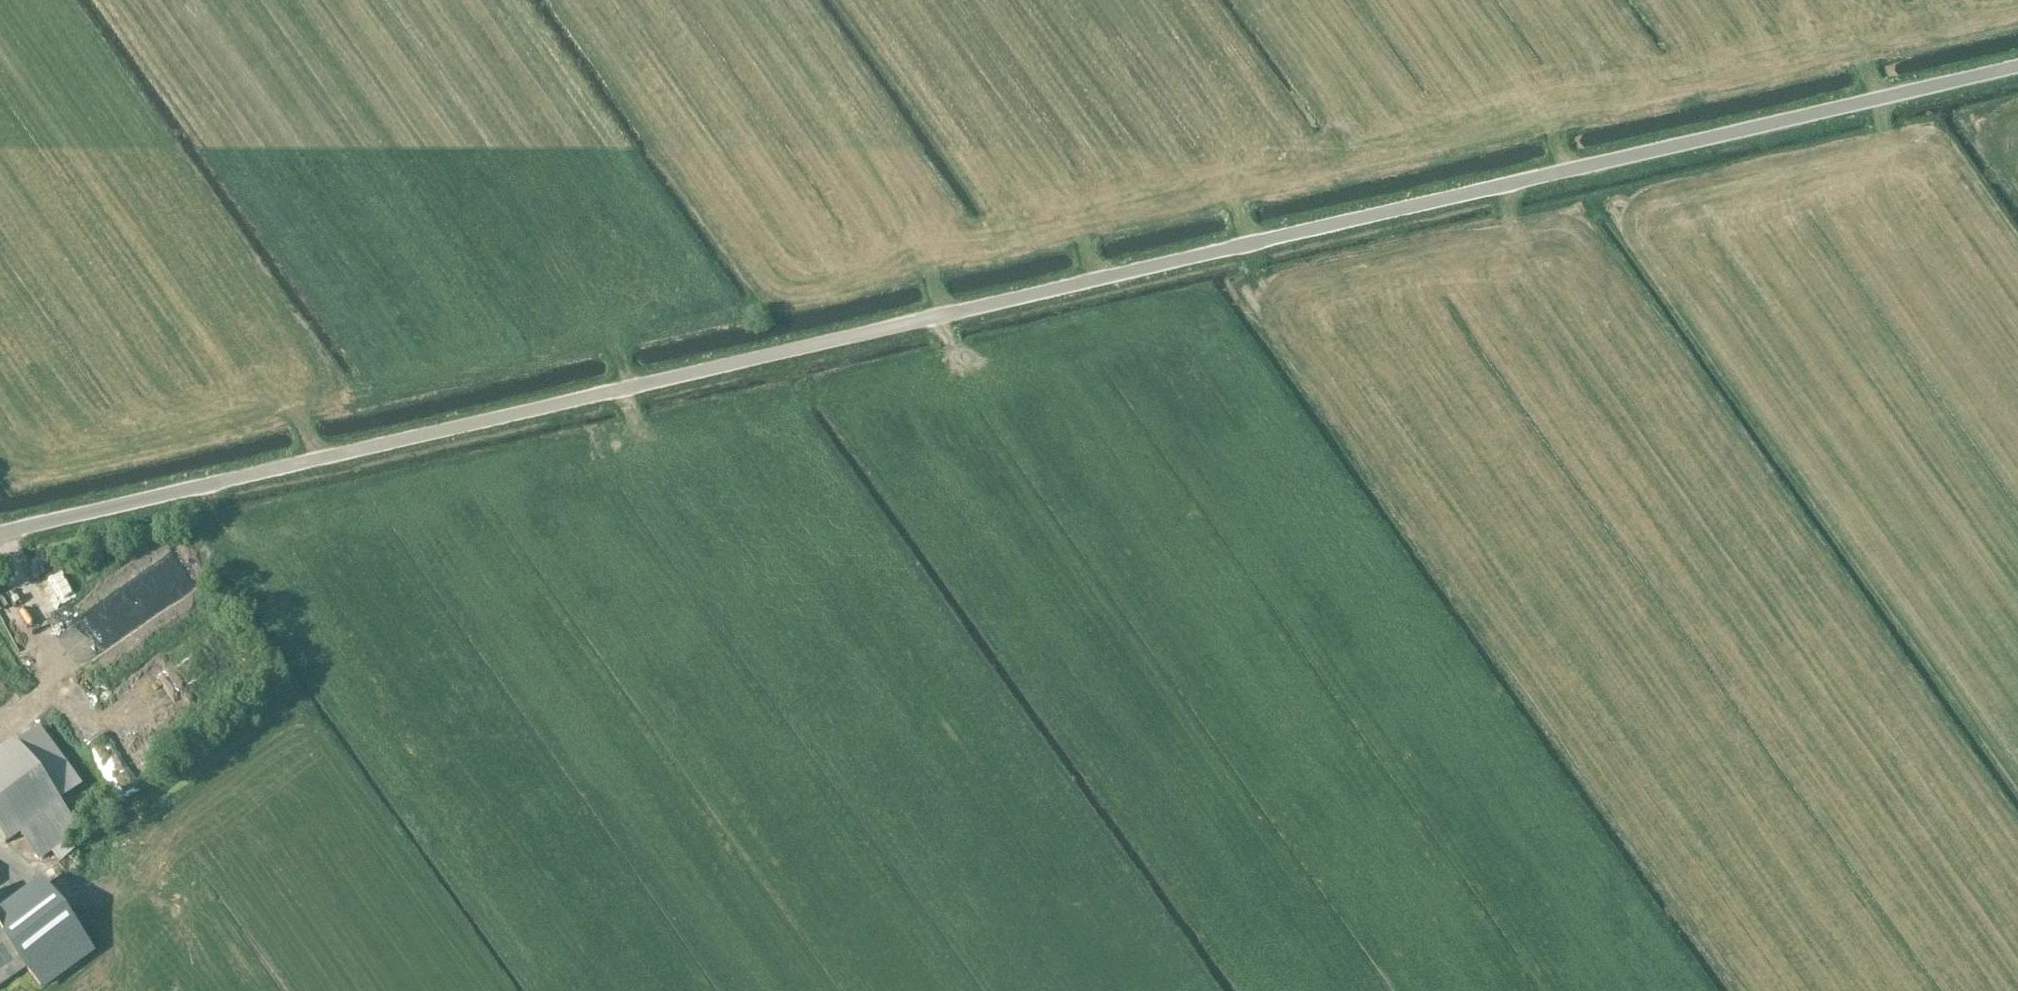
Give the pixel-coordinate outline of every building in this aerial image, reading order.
[(0,775),(0,837),(5,844),(60,805),(25,757),(0,775)] [(24,968),(0,935),(0,986),(24,968)]
